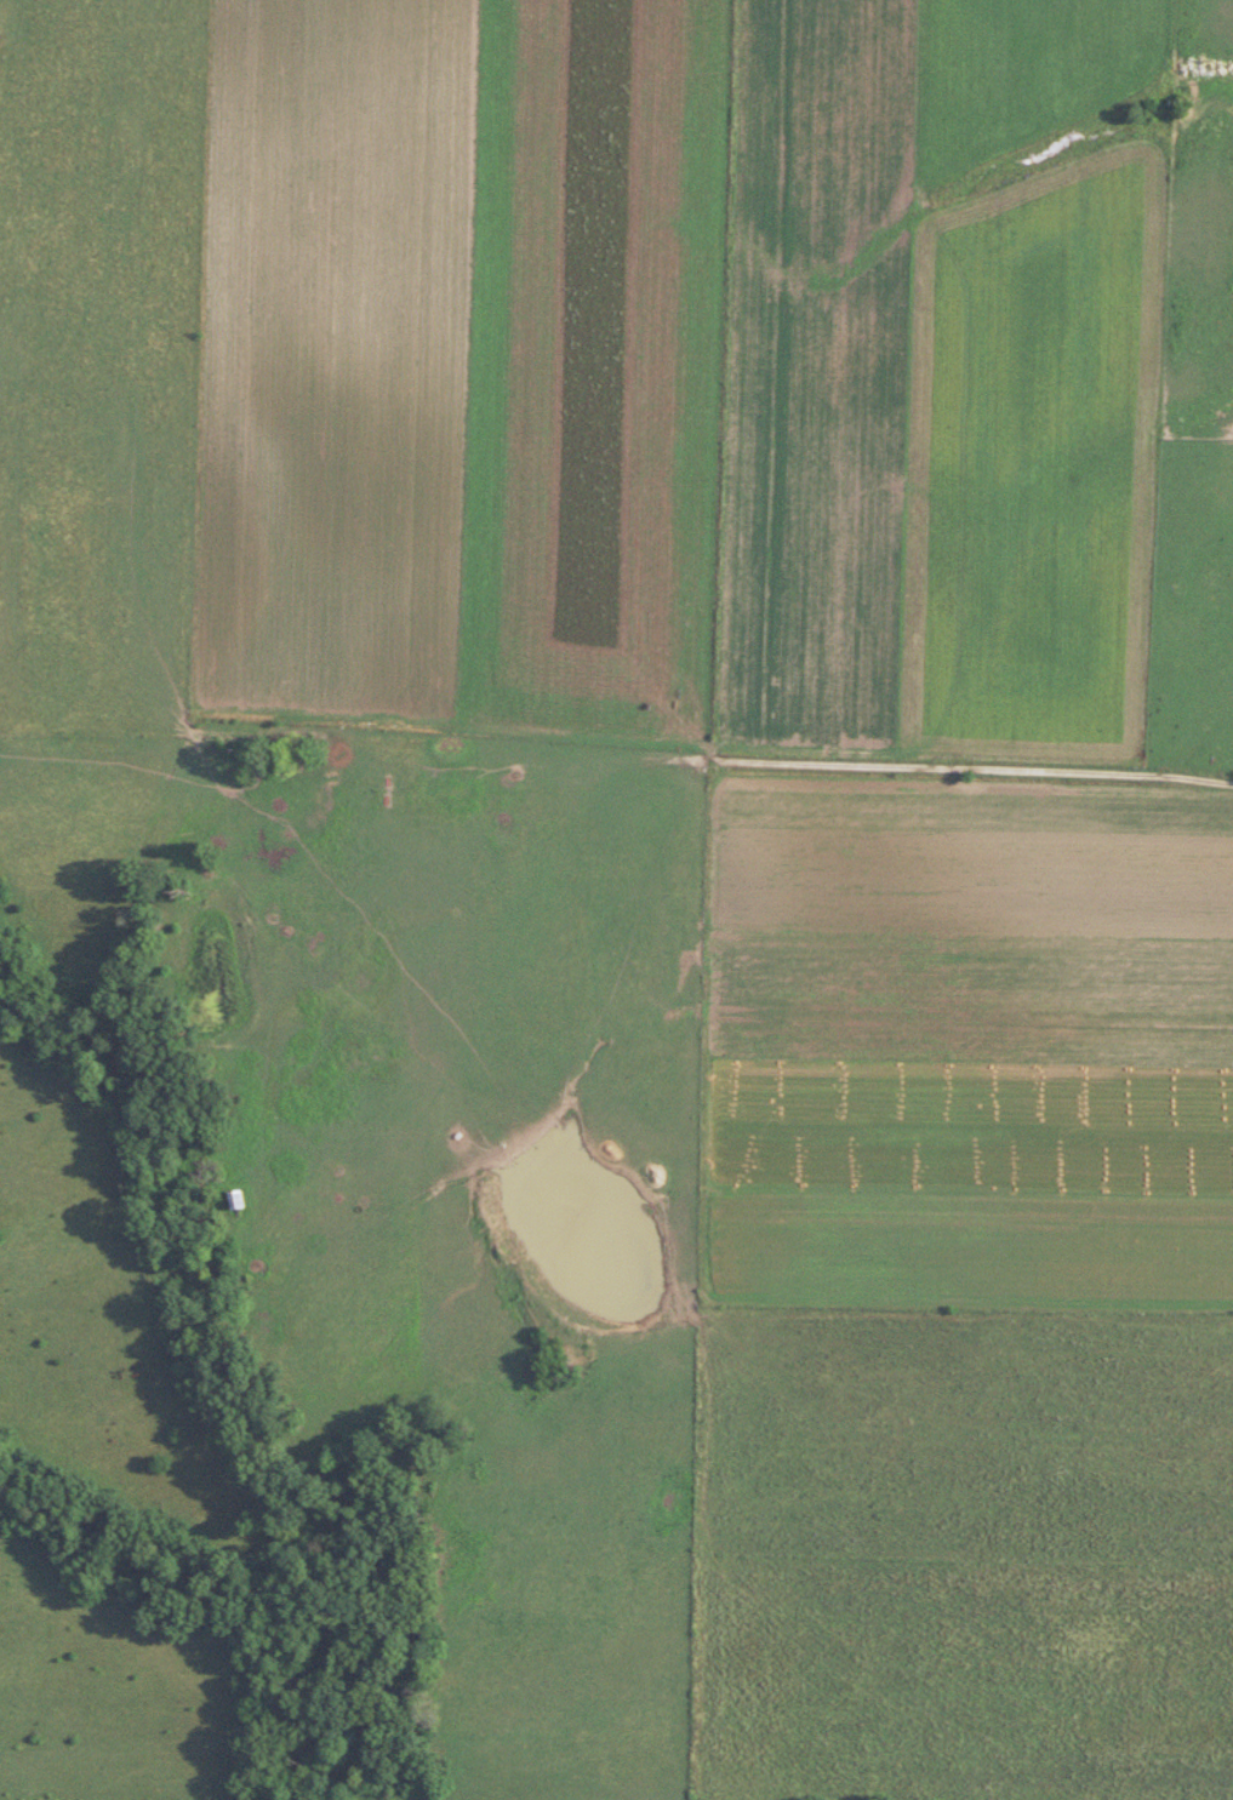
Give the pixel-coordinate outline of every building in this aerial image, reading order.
[(253,1210),(252,1192),(237,1193),(239,1211),(253,1210)]
